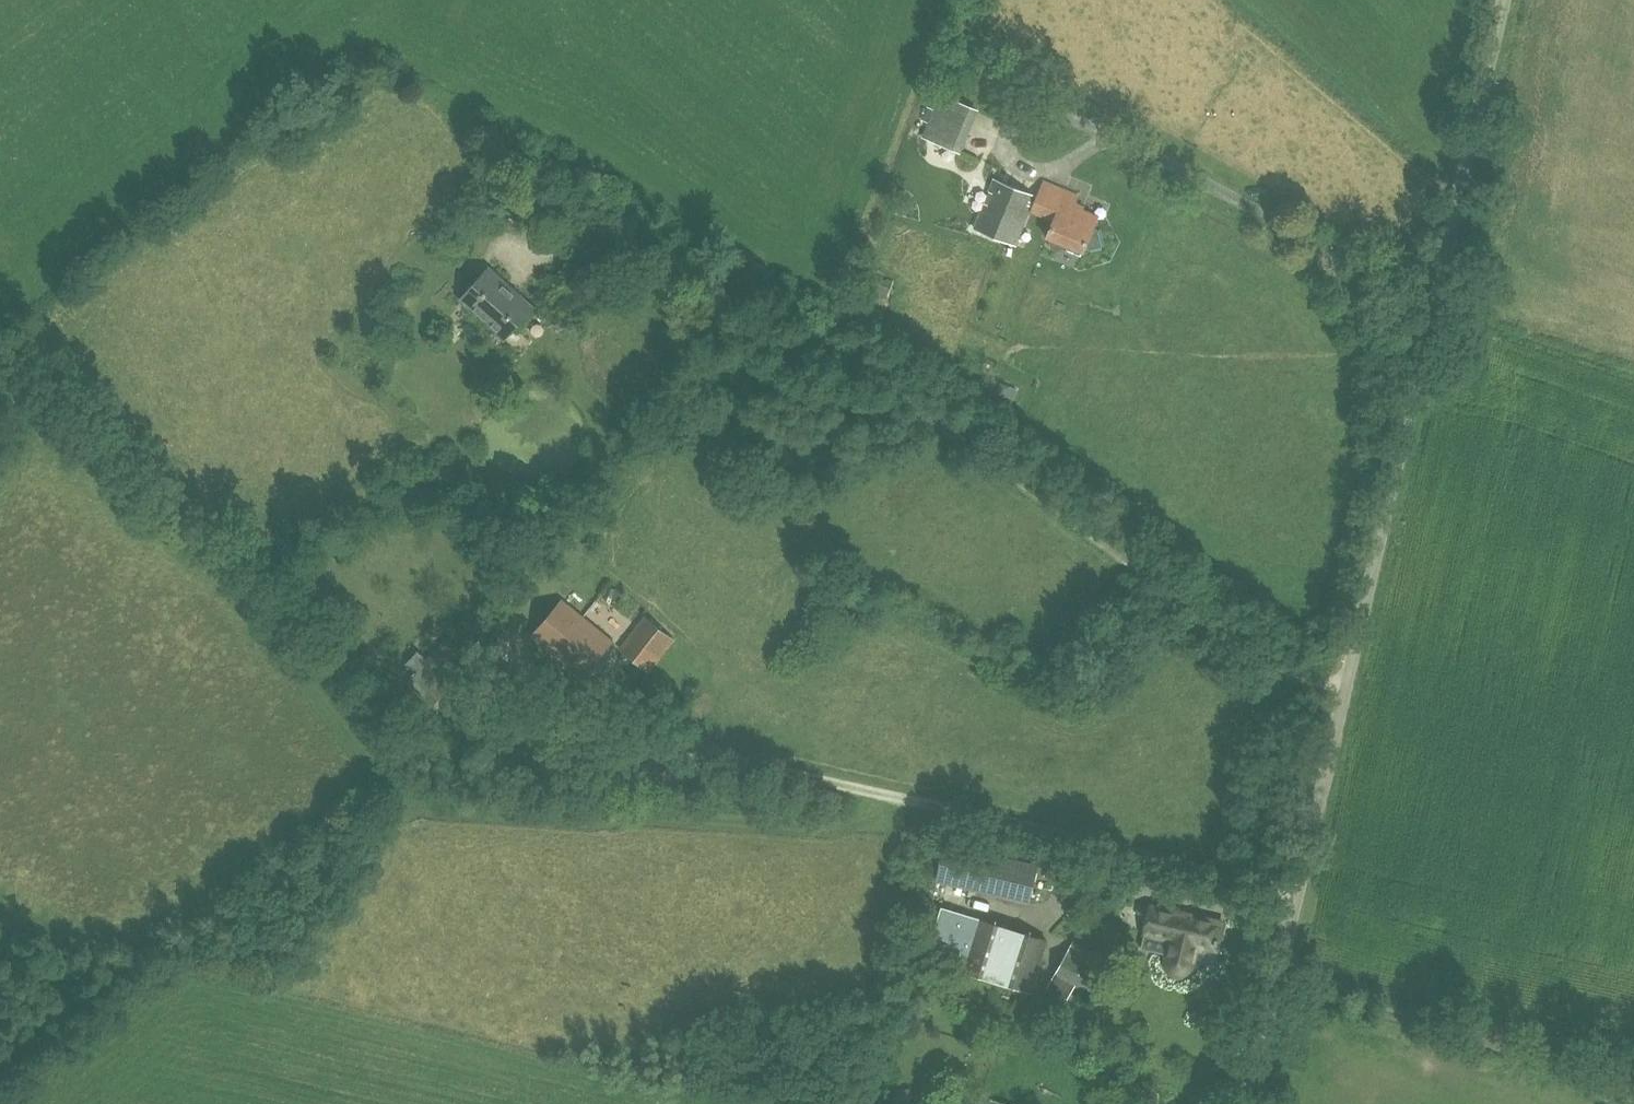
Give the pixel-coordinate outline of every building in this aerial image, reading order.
[(961,102),(943,94),(937,110),(927,106),(922,119),(933,122),(926,139),(929,140),(944,146),(961,102)] [(1015,245),(1035,195),(994,179),(975,229),(1015,245)] [(1098,218),(1074,207),(1079,197),(1044,182),(1031,210),(1054,220),(1046,237),(1047,238),(1048,237),(1051,238),(1050,242),(1051,248),(1058,251),(1063,247),(1065,244),(1068,246),(1067,249),(1080,255),(1081,252),(1082,253),(1084,248),(1089,250),(1101,247),(1098,231),(1093,229),(1098,218)] [(533,306),(489,267),(460,299),(504,339),(533,306)] [(887,297),(893,282),(868,272),(862,287),(887,297)] [(1458,341),(1452,340),(1450,351),(1456,352),(1458,341)] [(1018,388),(993,378),(988,389),(1013,399),(1018,388)] [(612,641),(562,599),(532,635),(583,677),(612,641)] [(621,647),(649,670),(674,639),(646,616),(621,647)] [(408,683),(429,704),(461,671),(448,659),(457,649),(448,641),(408,683)] [(1029,902),(1038,866),(945,844),(936,880),(1029,902)] [(1133,900),(1132,903),(1131,903),(1129,903),(1126,903),(1125,904),(1123,905),(1122,906),(1121,907),(1120,909),(1120,910),(1120,912),(1120,913),(1120,915),(1120,916),(1121,917),(1122,919),(1124,920),(1125,921),(1127,921),(1128,922),(1126,926),(1172,937),(1167,958),(1166,959),(1167,962),(1167,964),(1168,966),(1169,968),(1170,969),(1173,971),(1174,971),(1176,972),(1178,972),(1180,972),(1182,972),(1184,971),(1187,970),(1188,968),(1189,967),(1190,966),(1190,965),(1191,963),(1196,942),(1216,947),(1222,921),(1133,900)] [(1047,940),(942,907),(926,958),(1031,991),(1047,940)] [(1104,959),(1079,945),(1073,942),(1048,986),(1067,997),(1075,983),(1087,990),(1104,959)]
